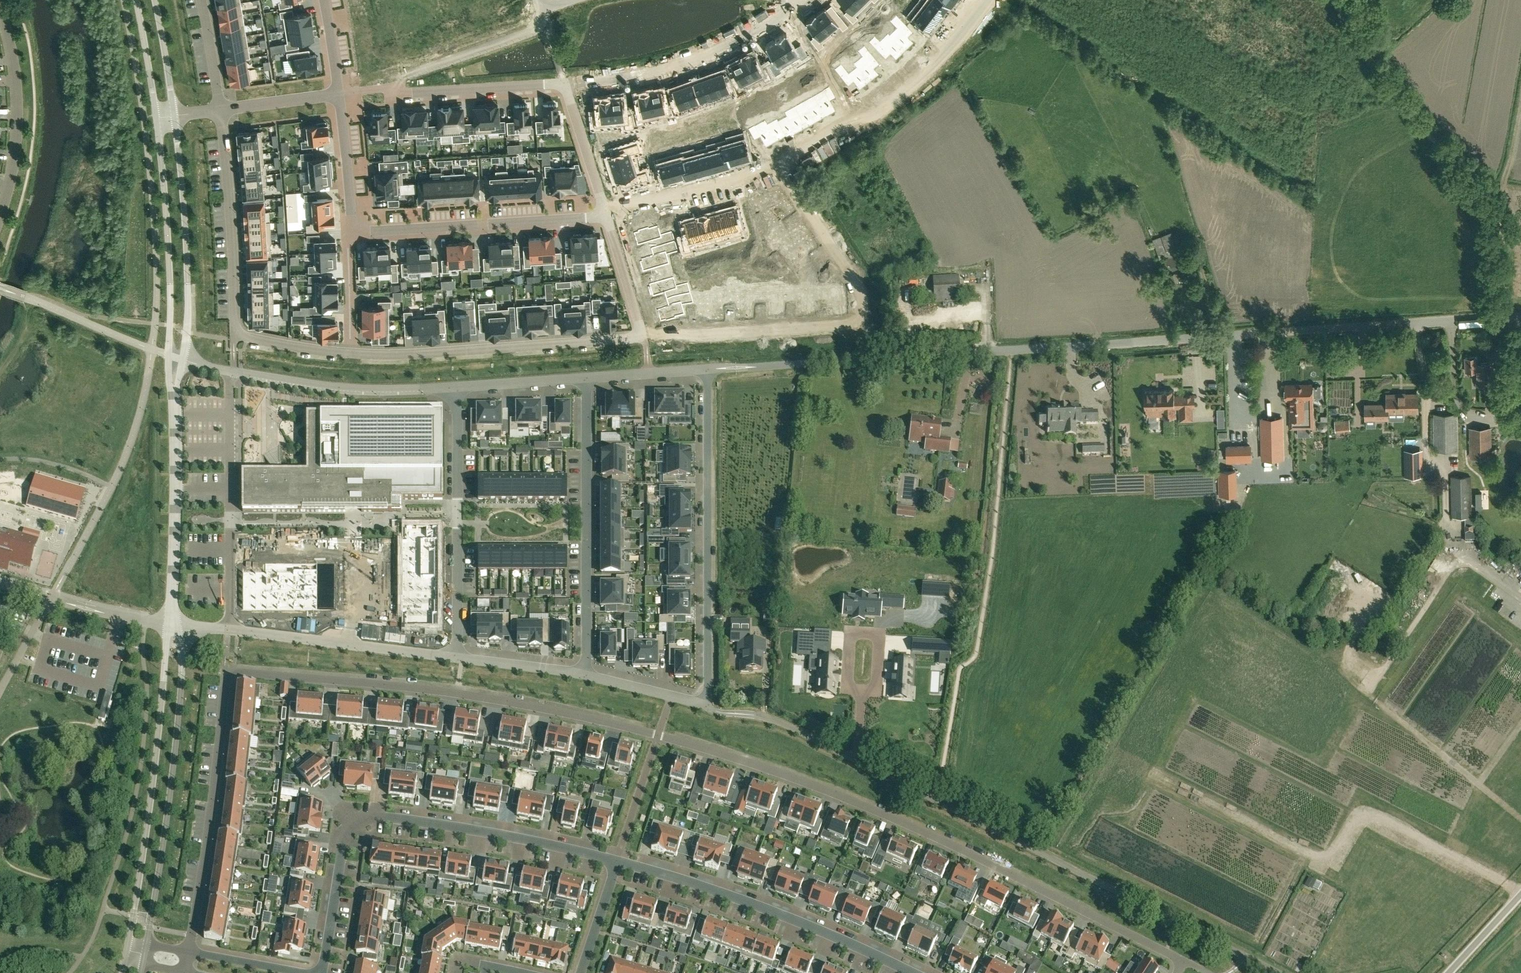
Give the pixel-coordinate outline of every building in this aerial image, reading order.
[(278,1),(280,8),(292,6),(291,0),(280,0),(281,1),(278,1)] [(857,0),(840,0),(848,8),(844,13),(852,22),(857,17),(852,12),(860,3),(857,0)] [(928,1),(942,11),(948,3),(944,0),(927,0),(928,1)] [(928,1),(922,9),(936,20),(942,11),(928,1)] [(243,13),(241,2),(218,6),(219,11),(220,17),(243,13)] [(918,6),(911,15),(929,29),(936,20),(922,9),(918,6)] [(825,7),(815,14),(829,31),(838,23),(843,29),(848,25),(840,15),(835,19),(825,7)] [(293,9),(280,11),(281,18),(283,17),(285,30),(313,25),(311,14),(309,14),(309,12),(294,15),(293,9)] [(221,23),(222,28),(245,24),(243,13),(220,17),(221,23)] [(807,21),(806,22),(816,35),(811,39),(818,49),(824,45),(819,39),(829,31),(815,14),(806,20),(807,21)] [(895,14),(890,20),(898,29),(890,36),(904,51),(913,42),(906,35),(911,31),(895,14)] [(246,35),(245,24),(222,28),(224,39),(246,35)] [(287,42),(285,43),(286,49),(299,47),(298,41),(313,38),(311,26),(313,26),(313,25),(285,30),(287,42)] [(787,33),(776,40),(787,58),(798,52),(802,58),(807,54),(800,43),(795,47),(787,33)] [(224,39),(226,50),(248,46),(248,42),(246,35),(224,39)] [(874,35),(869,40),(884,57),(889,52),(896,59),(904,51),(890,36),(883,44),(874,35)] [(776,40),(766,46),(775,61),(769,64),(776,75),(782,71),(777,64),(787,58),(776,40)] [(865,59),(857,66),(869,82),(879,74),(872,66),(878,62),(864,44),(857,49),(865,59)] [(245,57),(250,57),(248,47),(248,46),(226,50),(228,61),(245,58),(245,57)] [(318,56),(316,56),(316,54),(300,57),(299,50),(287,52),(288,59),(295,58),(297,71),(318,68),(317,63),(319,62),(318,56)] [(752,54),(741,59),(751,78),(761,73),(765,80),(771,77),(765,66),(760,69),(752,54)] [(229,71),(229,72),(249,68),(247,68),(245,58),(228,61),(229,71)] [(741,59),(731,64),(738,79),(732,82),(738,94),(744,91),(740,83),(751,78),(741,59)] [(841,63),(835,68),(848,86),(854,81),(860,89),(869,82),(857,66),(848,73),(841,63)] [(251,80),(249,68),(229,72),(231,82),(231,83),(249,80),(251,80)] [(723,71),(713,74),(720,94),(730,90),(723,71)] [(713,74),(703,78),(709,97),(720,94),(713,74)] [(703,78),(692,82),(699,101),(709,97),(703,78)] [(692,82),(682,85),(689,104),(699,101),(692,82)] [(682,85),(672,89),(678,108),(689,104),(682,85)] [(661,89),(649,91),(654,112),(666,110),(667,117),(674,115),(671,103),(665,104),(661,89)] [(640,110),(634,111),(636,124),(643,123),(642,115),(654,112),(649,91),(638,93),(639,94),(637,94),(640,110)] [(827,95),(817,100),(827,118),(837,112),(827,95)] [(622,97),(610,98),(612,120),(624,118),(625,126),(632,125),(630,112),(624,113),(622,97)] [(599,113),(592,113),(594,126),(600,126),(600,121),(612,120),(610,98),(598,100),(599,113)] [(817,100),(807,105),(817,123),(827,118),(817,100)] [(559,131),(559,126),(560,126),(559,113),(557,113),(556,109),(557,109),(557,107),(556,107),(556,104),(543,105),(544,119),(536,120),(536,132),(559,131)] [(475,122),(469,122),(469,132),(487,131),(486,105),(485,105),(485,106),(474,107),(475,122)] [(495,105),(486,105),(487,131),(505,130),(505,120),(499,120),(498,106),(495,106),(495,105)] [(528,108),(527,108),(527,105),(514,105),(515,120),(507,121),(507,125),(507,132),(530,131),(530,127),(531,127),(530,113),(528,114),(528,110),(528,108)] [(807,105),(798,111),(808,128),(817,123),(807,105)] [(450,107),(452,133),(463,133),(464,135),(470,135),(469,132),(469,122),(463,122),(462,112),(462,108),(459,108),(459,106),(452,106),(452,108),(451,108),(450,107)] [(439,124),(433,124),(434,134),(452,133),(450,107),(441,108),(441,109),(438,109),(438,113),(439,124)] [(415,109),(414,110),(416,136),(428,136),(428,137),(434,137),(434,134),(433,124),(427,125),(426,110),(415,111),(415,109)] [(403,127),(397,127),(398,137),(416,136),(414,110),(405,110),(405,111),(402,111),(403,115),(403,127)] [(798,111),(788,116),(798,134),(808,128),(798,111)] [(374,123),(371,123),(372,136),(390,135),(390,140),(396,140),(395,128),(389,128),(388,113),(373,114),(374,123)] [(788,116),(779,121),(788,137),(789,139),(798,134),(788,116)] [(778,119),(768,124),(778,142),(788,137),(779,121),(778,119)] [(305,140),(301,141),(302,148),(314,146),(314,140),(329,138),(327,123),(325,124),(325,122),(318,123),(318,124),(303,126),(305,140)] [(768,124),(757,130),(767,148),(778,142),(768,124)] [(244,132),(237,133),(238,143),(238,144),(262,142),(261,130),(251,131),(250,131),(244,132)] [(742,136),(732,138),(733,143),(738,160),(748,157),(742,136)] [(262,142),(238,144),(239,155),(263,152),(262,142)] [(618,155),(609,158),(612,170),(631,164),(628,153),(639,150),(637,142),(616,149),(618,155)] [(722,143),(711,146),(712,149),(718,168),(728,165),(728,163),(723,146),(722,143)] [(733,143),(723,146),(728,163),(738,160),(733,143)] [(712,149),(701,152),(702,154),(707,171),(718,168),(712,149)] [(263,152),(239,155),(240,165),(265,163),(265,162),(264,163),(263,152)] [(313,152),(301,153),(301,159),(306,159),(307,171),(332,169),(331,161),(329,161),(329,157),(313,158),(313,152)] [(690,152),(680,155),(686,175),(686,177),(697,174),(692,157),(690,152)] [(702,154),(692,157),(697,174),(707,171),(702,154)] [(680,155),(670,158),(675,178),(686,175),(680,155)] [(670,158),(659,161),(664,181),(675,178),(670,158)] [(376,175),(374,175),(375,183),(377,183),(377,184),(376,184),(376,185),(403,183),(402,172),(408,172),(408,160),(395,161),(396,171),(376,173),(376,175)] [(265,163),(240,165),(241,176),(266,174),(265,163)] [(574,165),(562,166),(564,190),(565,190),(565,189),(576,188),(575,174),(582,173),(578,163),(574,163),(574,165)] [(551,164),(544,165),(545,176),(551,175),(552,190),(555,190),(555,191),(564,190),(562,166),(551,166),(551,164)] [(631,164),(612,170),(616,181),(625,178),(627,185),(649,178),(647,170),(635,174),(631,164)] [(309,183),(303,184),(303,186),(304,190),(316,189),(316,183),(331,181),(331,177),(332,177),(332,169),(307,171),(309,183)] [(533,169),(528,169),(529,173),(530,193),(531,193),(531,195),(541,194),(540,172),(534,173),(533,169)] [(507,170),(496,171),(496,175),(498,197),(498,195),(508,194),(507,174),(507,170)] [(464,173),(453,174),(453,178),(454,197),(465,197),(465,199),(466,199),(464,177),(464,173)] [(529,173),(518,174),(519,193),(530,193),(529,173)] [(266,174),(241,176),(242,187),(266,185),(265,174),(266,174)] [(453,174),(441,174),(442,179),(443,198),(454,197),(453,178),(453,174)] [(518,174),(507,174),(508,194),(519,193),(518,174)] [(496,175),(485,176),(486,196),(490,195),(490,197),(498,197),(496,175)] [(476,176),(464,177),(466,199),(474,198),(474,196),(478,196),(476,176)] [(430,179),(419,180),(420,200),(423,199),(423,201),(432,201),(430,179)] [(442,179),(430,179),(432,201),(432,199),(443,198),(442,179)] [(403,183),(376,185),(376,193),(377,193),(378,196),(401,195),(400,184),(403,183)] [(266,185),(242,187),(244,198),(264,197),(263,185),(266,185)] [(760,194),(749,201),(753,207),(759,202),(766,213),(784,201),(785,200),(779,191),(778,192),(777,190),(764,199),(760,194)] [(317,193),(304,194),(305,200),(309,200),(309,212),(333,210),(332,198),(317,199),(317,193)] [(264,200),(244,201),(244,212),(244,213),(265,211),(264,200)] [(784,201),(766,213),(773,222),(767,227),(770,232),(781,225),(778,220),(791,211),(784,201)] [(735,208),(722,212),(728,233),(741,229),(735,208)] [(310,224),(306,225),(306,227),(307,231),(319,230),(319,224),(334,223),(333,210),(309,212),(310,224)] [(265,211),(244,213),(245,219),(245,223),(265,222),(265,211)] [(722,212),(709,215),(715,236),(728,233),(722,212)] [(709,215),(696,219),(702,240),(715,236),(709,215)] [(696,219),(683,222),(689,243),(702,240),(696,219)] [(265,222),(245,223),(246,234),(271,233),(270,222),(265,222)] [(783,229),(772,236),(776,241),(782,237),(789,247),(807,235),(800,225),(787,234),(783,229)] [(638,231),(634,233),(638,245),(649,242),(651,248),(671,243),(668,232),(656,236),(653,227),(649,228),(648,227),(638,230),(638,231)] [(271,233),(246,234),(246,245),(270,243),(270,244),(272,244),(271,233)] [(595,233),(583,234),(585,262),(598,261),(597,234),(595,235),(595,233)] [(319,234),(307,234),(307,241),(312,241),(313,253),(336,252),(335,239),(320,240),(319,234)] [(571,252),(565,252),(566,265),(573,265),(573,262),(585,262),(583,234),(583,235),(581,236),(581,234),(573,234),(573,236),(570,236),(571,252)] [(1169,234),(1152,239),(1159,259),(1178,252),(1175,246),(1173,247),(1169,234)] [(807,235),(789,247),(796,257),(792,260),(795,266),(806,258),(803,253),(814,246),(807,235)] [(550,236),(541,237),(543,263),(555,262),(555,267),(562,267),(561,251),(555,252),(554,237),(550,237),(550,236)] [(530,253),(523,254),(524,267),(531,266),(531,264),(543,263),(541,237),(541,238),(529,239),(530,253)] [(468,241),(459,242),(461,268),(461,266),(473,265),(473,270),(480,269),(479,256),(473,257),(472,242),(468,243),(468,241)] [(448,258),(441,259),(442,272),(449,271),(449,269),(461,268),(459,242),(459,243),(447,244),(448,258)] [(489,257),(483,257),(484,270),(491,269),(490,267),(502,266),(500,242),(494,242),(494,243),(488,243),(489,257)] [(501,242),(500,242),(502,266),(513,266),(513,268),(520,268),(519,255),(513,255),(512,242),(501,242)] [(270,243),(246,245),(247,256),(271,255),(270,244),(270,243)] [(653,255),(642,258),(645,271),(665,265),(662,256),(674,252),(671,243),(651,248),(653,255)] [(428,245),(418,246),(418,248),(420,271),(431,271),(431,273),(438,273),(437,260),(431,260),(430,247),(428,247),(428,245)] [(377,247),(378,274),(379,274),(379,272),(391,271),(391,281),(398,280),(397,263),(391,263),(389,247),(387,248),(387,246),(379,246),(379,248),(377,248),(377,247)] [(365,265),(358,265),(359,278),(366,278),(366,275),(378,274),(377,247),(365,248),(365,249),(364,249),(365,265)] [(407,262),(401,262),(402,275),(409,275),(409,272),(420,271),(418,248),(417,248),(417,247),(412,247),(412,248),(407,248),(407,262)] [(313,265),(308,265),(308,268),(308,272),(321,271),(321,265),(336,264),(336,252),(313,253),(313,265)] [(1177,256),(1176,253),(1166,257),(1168,263),(1170,262),(1173,269),(1188,263),(1184,253),(1177,256)] [(271,259),(247,259),(248,271),(272,270),(271,259)] [(272,270),(248,271),(248,281),(268,281),(268,271),(272,271),(272,270)] [(321,275),(309,275),(309,282),(314,282),(314,294),(337,293),(337,281),(321,281),(321,275)] [(959,301),(957,275),(933,276),(935,302),(959,301)] [(669,278),(649,284),(653,296),(664,293),(666,300),(686,294),(683,284),(672,287),(669,278)] [(268,281),(248,281),(248,292),(273,292),(273,291),(268,291),(268,281)] [(797,286),(790,286),(791,299),(798,298),(798,313),(808,312),(808,311),(813,311),(811,289),(797,290),(797,286)] [(248,303),(274,302),(273,292),(248,292),(248,303)] [(706,292),(699,292),(700,305),(707,305),(708,319),(717,319),(717,317),(722,317),(720,296),(706,297),(706,292)] [(313,306),(309,306),(309,309),(310,313),(322,313),(322,306),(337,306),(337,293),(314,294),(313,294),(313,306)] [(668,306),(657,310),(661,322),(680,316),(677,307),(689,304),(686,294),(666,300),(668,306)] [(617,316),(616,303),(615,303),(615,299),(601,300),(600,297),(592,298),(593,312),(601,311),(602,326),(617,325),(616,316),(617,316)] [(362,309),(362,317),(364,317),(364,319),(362,319),(362,320),(389,319),(389,307),(391,307),(391,300),(378,301),(378,307),(364,307),(364,309),(362,309)] [(584,302),(572,303),(574,330),(583,329),(583,328),(586,328),(585,313),(591,313),(590,300),(584,300),(584,302)] [(572,303),(572,306),(561,306),(561,301),(554,302),(555,315),(561,315),(562,330),(564,329),(565,332),(572,331),(572,329),(573,329),(573,330),(574,330),(572,303)] [(274,302),(248,303),(248,314),(274,313),(274,302)] [(547,314),(553,314),(552,303),(534,304),(536,331),(536,329),(548,329),(547,314)] [(524,330),(527,330),(527,331),(536,331),(534,304),(516,305),(517,316),(523,316),(524,330)] [(508,305),(508,308),(497,309),(498,335),(499,335),(499,334),(510,333),(509,319),(515,318),(514,305),(508,305)] [(454,317),(454,328),(455,328),(455,334),(460,334),(460,336),(468,335),(467,334),(469,334),(469,320),(475,320),(474,307),(467,307),(467,308),(454,308),(454,313),(454,317)] [(485,309),(485,307),(478,307),(479,321),(485,320),(487,335),(489,335),(489,336),(498,335),(497,309),(485,309)] [(438,338),(440,337),(439,322),(445,321),(444,309),(437,309),(438,311),(425,312),(427,339),(438,339),(438,338)] [(427,339),(425,312),(425,314),(413,315),(412,310),(404,311),(404,324),(413,323),(414,339),(426,338),(426,339),(427,339)] [(274,313),(248,314),(249,314),(249,325),(256,325),(263,325),(273,324),(273,314),(274,314),(274,313)] [(306,316),(306,322),(313,322),(313,337),(329,337),(329,339),(336,339),(336,337),(338,337),(338,322),(322,322),(322,316),(306,316)] [(362,320),(363,328),(364,328),(364,332),(379,332),(379,343),(389,343),(389,319),(362,320)] [(1466,372),(1476,371),(1477,385),(1489,384),(1489,393),(1494,393),(1495,406),(1502,405),(1500,377),(1493,377),(1492,362),(1477,363),(1477,357),(1465,358),(1466,372)] [(1312,407),(1304,407),(1304,398),(1312,398),(1312,384),(1285,385),(1285,399),(1290,399),(1290,419),(1291,419),(1291,427),(1298,427),(1298,435),(1310,435),(1310,427),(1312,427),(1312,407)] [(1164,389),(1164,390),(1145,391),(1145,408),(1163,407),(1163,416),(1175,416),(1175,407),(1194,406),(1194,394),(1174,395),(1174,390),(1172,390),(1172,389),(1164,389)] [(671,393),(669,393),(669,418),(690,418),(690,406),(683,406),(683,402),(683,393),(681,393),(681,391),(671,391),(671,393)] [(648,418),(669,418),(669,393),(655,393),(655,404),(648,404),(648,418)] [(1417,394),(1387,394),(1387,404),(1387,412),(1418,412),(1417,394)] [(620,419),(620,397),(606,397),(606,408),(601,408),(601,419),(606,419),(620,419)] [(634,397),(620,397),(620,419),(620,422),(634,422),(634,424),(643,424),(643,409),(634,409),(634,397)] [(549,419),(549,433),(561,433),(561,429),(570,429),(570,404),(563,404),(563,402),(556,402),(556,419),(549,419)] [(243,472),(243,511),(310,511),(345,511),(361,511),(401,511),(401,499),(442,499),(442,495),(442,423),(442,404),(428,404),(387,404),(384,404),(359,404),(359,415),(338,415),(320,415),(307,415),(307,472),(281,472),(281,455),(281,449),(281,445),(263,455),(267,461),(272,470),(272,472),(243,472)] [(510,419),(510,431),(517,431),(517,430),(528,430),(528,404),(516,404),(516,419),(510,419)] [(528,404),(528,430),(529,430),(529,427),(540,427),(540,431),(547,431),(547,419),(540,419),(540,404),(528,404)] [(1387,404),(1365,405),(1365,419),(1366,419),(1375,418),(1387,418),(1387,412),(1387,404)] [(471,421),(470,434),(477,434),(478,432),(489,432),(489,406),(477,406),(477,421),(471,421)] [(489,406),(489,432),(501,432),(501,434),(508,434),(508,421),(501,421),(501,406),(489,406)] [(1079,411),(1079,406),(1046,407),(1046,415),(1038,415),(1038,424),(1046,423),(1047,424),(1063,423),(1064,434),(1075,433),(1075,423),(1097,422),(1096,411),(1079,411)] [(1458,450),(1457,414),(1433,414),(1434,450),(1458,450)] [(908,440),(925,442),(924,449),(930,450),(948,452),(950,438),(939,437),(941,419),(912,416),(908,440)] [(1283,458),(1282,418),(1261,418),(1262,458),(1283,458)] [(1334,421),(1335,422),(1335,432),(1350,430),(1349,419),(1334,421)] [(1492,427),(1469,428),(1469,458),(1493,457),(1492,445),(1492,444),(1492,427)] [(620,443),(620,434),(601,435),(601,443),(620,443)] [(1104,453),(1104,444),(1082,445),(1082,453),(1104,453)] [(601,453),(601,464),(626,464),(626,452),(629,452),(629,445),(616,445),(616,451),(602,451),(602,453),(601,453)] [(663,464),(690,464),(690,453),(689,453),(689,451),(676,451),(676,445),(663,445),(663,464)] [(1226,445),(1227,462),(1252,462),(1251,445),(1226,445)] [(1404,477),(1423,477),(1423,456),(1404,457),(1404,477)] [(626,476),(626,464),(601,464),(602,464),(602,468),(601,468),(601,475),(602,475),(602,476),(612,476),(616,476),(616,483),(629,483),(629,476),(626,476)] [(690,464),(663,464),(665,464),(665,476),(663,476),(663,483),(676,483),(676,476),(689,476),(689,464),(690,464)] [(32,475),(24,505),(71,518),(80,489),(32,475)] [(1471,476),(1450,477),(1451,517),(1464,516),(1465,516),(1472,516),(1471,476)] [(479,499),(490,499),(490,478),(479,478),(479,499)] [(490,499),(501,499),(501,478),(490,478),(490,499)] [(511,499),(511,478),(501,478),(501,499),(511,499)] [(522,478),(511,478),(511,499),(522,499),(522,478)] [(522,499),(533,499),(533,478),(522,478),(522,499)] [(533,499),(544,499),(544,478),(533,478),(533,499)] [(555,499),(555,478),(544,478),(544,499),(555,499)] [(566,478),(555,478),(555,499),(566,499),(566,478)] [(955,490),(952,489),(952,483),(939,481),(936,500),(950,502),(951,497),(954,498),(955,490)] [(601,486),(601,497),(622,497),(622,486),(601,486)] [(659,486),(659,498),(668,498),(668,506),(687,506),(687,501),(689,501),(689,493),(675,493),(675,486),(659,486)] [(929,508),(931,496),(924,495),(922,507),(929,508)] [(601,508),(619,508),(619,498),(622,498),(622,497),(601,497),(601,508)] [(687,510),(687,506),(668,506),(668,518),(689,518),(689,510),(687,510)] [(601,519),(622,519),(622,518),(619,518),(619,508),(601,508),(601,519)] [(1465,524),(1464,524),(1465,534),(1475,533),(1475,524),(1474,524),(1473,516),(1472,516),(1465,516),(1465,524)] [(689,519),(689,518),(668,518),(668,528),(661,528),(661,537),(675,537),(675,531),(689,531),(689,523),(687,523),(687,519),(689,519)] [(601,530),(624,530),(624,529),(622,529),(622,519),(601,519),(601,530)] [(405,614),(405,627),(434,627),(434,614),(431,614),(432,539),(434,539),(434,528),(405,527),(405,539),(406,539),(406,614),(405,614)] [(2,569),(7,570),(10,561),(30,567),(37,540),(0,529),(0,568),(2,569)] [(40,533),(24,529),(22,535),(38,539),(40,533)] [(624,530),(601,530),(601,540),(624,540),(624,530)] [(691,547),(689,547),(689,546),(677,546),(677,539),(667,539),(667,562),(689,562),(689,555),(691,555),(691,547)] [(624,540),(601,540),(601,551),(624,551),(624,540)] [(490,549),(479,549),(478,570),(490,570),(490,549)] [(490,549),(490,570),(501,570),(501,549),(490,549)] [(511,570),(511,549),(501,549),(501,570),(511,570)] [(511,549),(511,570),(522,570),(522,549),(511,549)] [(533,570),(533,549),(522,549),(522,570),(533,570)] [(544,570),(544,549),(533,549),(533,570),(544,570)] [(555,549),(544,549),(544,570),(555,570),(555,549)] [(566,549),(555,549),(555,570),(566,570),(566,549)] [(624,551),(601,551),(601,562),(624,562),(622,562),(622,552),(624,552),(624,551)] [(601,562),(601,573),(624,573),(624,562),(601,562)] [(667,562),(666,585),(677,585),(677,578),(689,578),(689,562),(667,562)] [(243,572),(243,604),(255,604),(255,611),(305,611),(305,604),(319,604),(319,572),(305,572),(305,563),(254,563),(254,572),(243,572)] [(599,583),(599,591),(601,591),(601,595),(627,595),(627,584),(629,584),(629,576),(616,576),(616,583),(599,583)] [(661,587),(661,594),(663,594),(663,606),(689,606),(689,594),(674,594),(674,587),(661,587)] [(948,588),(940,587),(939,596),(948,597),(948,588)] [(601,595),(601,607),(616,607),(616,614),(629,614),(629,607),(625,607),(625,596),(627,596),(627,595),(601,595)] [(844,597),(843,614),(849,615),(854,615),(853,617),(853,619),(863,620),(863,615),(880,616),(880,607),(902,609),(903,598),(880,596),(880,600),(866,599),(866,596),(857,595),(857,598),(844,597)] [(659,617),(659,624),(674,624),(674,618),(691,618),(691,610),(689,610),(689,606),(663,606),(663,611),(663,617),(659,617)] [(489,641),(489,642),(489,614),(471,614),(471,627),(477,627),(477,641),(489,641)] [(502,627),(508,627),(508,614),(489,614),(489,642),(501,642),(501,641),(502,641),(502,627)] [(511,617),(511,632),(517,632),(517,646),(519,646),(519,647),(525,647),(525,646),(529,646),(529,647),(530,647),(530,622),(518,622),(518,617),(511,617)] [(550,618),(550,634),(556,634),(556,650),(565,650),(565,649),(570,649),(570,642),(572,642),(572,635),(570,635),(570,624),(556,624),(556,618),(550,618)] [(541,647),(541,646),(542,646),(542,632),(548,632),(548,619),(541,619),(541,622),(530,622),(530,647),(541,647)] [(731,628),(731,642),(738,642),(738,644),(738,653),(744,653),(744,662),(741,662),(741,672),(750,672),(750,669),(761,669),(761,653),(763,653),(763,641),(749,641),(749,628),(741,628),(731,628)] [(599,640),(599,648),(601,648),(601,659),(607,659),(607,661),(615,661),(615,644),(622,644),(622,630),(610,630),(610,634),(601,634),(601,641),(599,640)] [(627,641),(627,652),(633,652),(633,667),(645,667),(645,641),(634,641),(634,630),(627,630),(627,641)] [(796,653),(796,654),(812,655),(812,657),(816,657),(816,655),(819,655),(819,660),(818,660),(816,694),(835,695),(837,661),(829,660),(830,648),(814,647),(814,635),(798,634),(798,635),(799,635),(797,653),(796,653)] [(645,641),(645,667),(650,667),(650,669),(657,669),(657,652),(664,652),(664,637),(656,637),(656,641),(645,641)] [(925,640),(924,652),(939,653),(949,654),(949,642),(925,640)] [(669,646),(669,662),(675,662),(675,677),(689,677),(689,669),(692,669),(692,661),(689,661),(689,648),(676,648),(676,646),(669,646)] [(891,695),(891,697),(902,698),(903,689),(908,689),(910,663),(893,662),(892,678),(891,678),(892,679),(892,682),(891,682),(891,683),(892,683),(891,695)] [(238,684),(236,697),(259,699),(260,686),(255,686),(256,683),(248,683),(247,685),(238,684)] [(289,719),(308,721),(311,696),(309,696),(309,694),(301,694),(301,695),(298,695),(297,706),(290,706),(289,719)] [(324,697),(311,696),(308,721),(328,723),(329,709),(323,709),(324,697)] [(259,700),(259,699),(236,697),(235,709),(255,711),(257,699),(259,700)] [(336,710),(329,709),(328,723),(348,725),(350,700),(348,699),(349,697),(341,697),(340,699),(337,698),(336,710)] [(348,725),(368,726),(369,713),(362,712),(363,701),(360,700),(360,699),(352,698),(352,700),(350,700),(348,725)] [(377,713),(369,713),(368,726),(388,728),(391,703),(378,702),(377,713)] [(393,704),(391,703),(388,728),(408,730),(409,717),(403,716),(404,705),(401,704),(401,702),(393,702),(393,704)] [(416,718),(409,717),(408,729),(425,731),(428,708),(426,707),(426,705),(419,704),(419,706),(418,706),(416,718)] [(431,708),(428,708),(425,731),(442,733),(443,721),(437,721),(439,711),(439,709),(438,709),(438,707),(431,706),(431,708)] [(235,709),(234,722),(254,724),(255,711),(235,709)] [(452,737),(464,738),(468,713),(464,713),(464,711),(458,710),(457,712),(456,711),(454,725),(448,724),(446,736),(452,737)] [(468,713),(464,738),(463,741),(482,744),(484,732),(478,731),(480,715),(479,715),(479,713),(472,712),(472,714),(468,713)] [(504,717),(504,719),(502,719),(501,724),(500,733),(493,732),(491,745),(509,749),(514,721),(510,720),(511,719),(504,717)] [(525,723),(525,721),(519,720),(518,722),(514,721),(509,749),(528,752),(530,739),(524,738),(527,723),(525,723)] [(234,722),(233,734),(251,737),(253,737),(254,724),(234,722)] [(537,752),(543,753),(544,750),(555,753),(556,753),(560,730),(556,729),(557,728),(550,726),(550,728),(548,728),(545,742),(539,740),(537,752)] [(555,753),(554,757),(567,760),(567,758),(573,759),(576,748),(570,746),(573,733),(571,733),(571,731),(565,729),(564,731),(560,730),(556,753),(555,753)] [(231,734),(230,746),(250,748),(251,737),(233,734),(231,734)] [(604,769),(607,754),(600,753),(604,739),(591,736),(585,759),(597,762),(596,767),(604,769)] [(633,747),(620,744),(617,755),(610,753),(607,766),(614,768),(615,763),(630,767),(633,757),(631,756),(633,747)] [(230,746),(228,757),(249,760),(250,748),(230,746)] [(306,761),(321,780),(322,778),(324,780),(330,775),(329,773),(330,772),(315,754),(306,761)] [(247,771),(249,760),(228,757),(227,769),(247,771)] [(694,776),(688,774),(691,763),(677,759),(675,768),(672,768),(669,778),(672,779),(670,783),(691,789),(694,776)] [(319,781),(321,780),(306,761),(297,769),(311,787),(313,786),(314,787),(320,782),(319,781)] [(355,788),(357,788),(358,788),(360,763),(340,761),(339,774),(346,775),(345,787),(347,787),(347,789),(355,789),(355,788)] [(358,788),(357,788),(357,789),(371,791),(372,777),(379,778),(380,765),(360,763),(358,788)] [(711,768),(711,769),(710,769),(705,783),(699,781),(695,794),(713,799),(715,795),(714,795),(721,773),(717,771),(718,770),(711,768)] [(226,780),(228,781),(246,782),(247,771),(227,769),(226,780)] [(404,778),(405,772),(386,769),(384,782),(390,783),(389,795),(392,795),(391,797),(399,798),(400,796),(401,796),(402,796),(404,778)] [(405,772),(402,796),(414,798),(416,787),(422,787),(424,774),(405,772)] [(735,792),(729,790),(733,776),(732,776),(732,774),(726,772),(725,774),(721,773),(714,795),(715,795),(726,798),(725,801),(731,803),(735,792)] [(296,777),(284,775),(283,783),(295,785),(296,777)] [(430,800),(433,801),(432,802),(440,804),(441,802),(443,802),(446,778),(427,775),(425,788),(432,789),(430,800)] [(465,781),(446,778),(443,802),(444,803),(444,804),(452,805),(452,804),(455,804),(457,793),(463,794),(465,781)] [(228,781),(226,792),(246,795),(248,783),(246,782),(228,781)] [(475,796),(473,807),(486,809),(490,785),(470,781),(468,795),(475,796)] [(734,812),(742,815),(742,814),(745,806),(757,810),(765,787),(761,786),(761,784),(754,781),(753,783),(752,783),(748,794),(741,792),(734,812)] [(510,788),(490,785),(486,809),(498,812),(500,800),(507,802),(510,788)] [(605,787),(596,785),(594,792),(603,794),(605,787)] [(295,788),(282,786),(281,792),(294,794),(295,788)] [(779,805),(773,803),(776,793),(777,791),(776,791),(777,789),(769,787),(769,788),(765,787),(757,810),(768,814),(767,817),(769,817),(775,819),(779,805)] [(521,790),(515,789),(512,802),(519,803),(517,815),(529,817),(533,798),(521,795),(521,790)] [(245,807),(246,795),(226,792),(225,804),(224,806),(242,809),(242,807),(245,807)] [(534,793),(533,798),(529,817),(531,818),(531,820),(539,821),(539,820),(542,820),(544,809),(551,811),(554,797),(534,793)] [(322,816),(324,808),(322,808),(322,806),(310,804),(311,797),(298,795),(296,813),(321,817),(321,816),(322,816)] [(787,821),(799,826),(808,803),(803,801),(804,799),(796,796),(796,798),(795,798),(790,809),(784,807),(779,821),(786,823),(787,821)] [(580,803),(560,798),(557,811),(563,813),(561,824),(574,827),(580,803)] [(595,820),(593,830),(592,832),(606,835),(608,826),(610,827),(613,816),(611,815),(612,811),(599,808),(600,803),(593,801),(588,819),(595,820)] [(811,833),(817,835),(822,821),(817,819),(821,808),(820,807),(821,806),(814,803),(813,805),(808,803),(799,826),(812,830),(811,833)] [(224,809),(223,821),(243,823),(244,811),(242,810),(242,809),(224,806),(224,809)] [(307,830),(320,832),(322,818),(320,818),(321,817),(296,813),(293,831),(293,835),(306,837),(307,830)] [(843,817),(836,814),(831,827),(825,825),(820,837),(829,841),(832,834),(846,840),(850,830),(847,829),(849,822),(842,819),(843,817)] [(221,832),(239,835),(241,835),(243,823),(223,821),(221,832)] [(664,853),(672,827),(653,821),(649,833),(655,835),(651,849),(664,853)] [(767,823),(763,835),(770,838),(774,826),(767,823)] [(852,846),(865,851),(863,856),(871,860),(879,841),(871,838),(872,836),(875,830),(862,824),(859,830),(857,829),(854,836),(856,837),(852,846)] [(672,827),(664,853),(664,852),(666,853),(665,854),(673,857),(674,855),(676,856),(680,843),(686,845),(690,833),(672,827)] [(239,835),(221,832),(219,832),(217,844),(237,847),(239,835)] [(705,866),(713,840),(695,834),(691,846),(697,848),(693,861),(696,862),(695,864),(703,866),(703,864),(705,865),(705,866)] [(887,852),(879,848),(871,865),(880,869),(887,854),(909,864),(909,865),(910,865),(917,849),(916,848),(916,849),(908,845),(909,845),(902,842),(894,839),(894,838),(893,838),(887,852)] [(812,853),(816,842),(809,839),(804,851),(812,853)] [(714,840),(713,840),(705,866),(718,870),(722,856),(728,858),(732,846),(725,844),(725,846),(713,842),(714,840)] [(293,858),(317,862),(317,860),(319,860),(320,853),(319,852),(319,851),(308,849),(309,843),(296,841),(293,858)] [(217,844),(216,855),(236,858),(237,847),(217,844)] [(382,865),(384,847),(373,846),(370,863),(382,865)] [(396,849),(384,847),(382,865),(394,866),(396,849)] [(757,857),(746,852),(746,850),(738,847),(734,860),(741,863),(737,875),(738,875),(738,877),(744,879),(745,878),(749,879),(757,857)] [(407,850),(396,849),(394,866),(404,868),(405,868),(407,850)] [(404,870),(416,872),(418,852),(407,850),(405,868),(404,868),(404,870)] [(430,853),(419,852),(418,852),(416,872),(427,873),(430,853)] [(442,855),(430,853),(427,873),(426,876),(439,877),(440,866),(442,855)] [(216,855),(214,866),(234,869),(236,858),(216,855)] [(919,864),(915,873),(919,875),(922,869),(941,878),(948,864),(940,860),(941,859),(936,857),(936,858),(928,855),(923,866),(919,864)] [(456,882),(460,858),(448,856),(446,867),(440,866),(439,877),(438,879),(444,880),(445,876),(456,877),(455,882),(456,882)] [(757,857),(749,879),(753,881),(753,883),(760,885),(760,883),(761,884),(766,871),(773,874),(778,862),(770,859),(769,861),(757,857)] [(317,862),(293,858),(290,876),(303,878),(304,872),(315,874),(315,872),(317,873),(318,865),(317,865),(317,862)] [(475,872),(469,871),(471,860),(460,858),(456,882),(473,885),(475,872)] [(493,889),(497,864),(495,864),(495,862),(487,861),(487,862),(486,862),(484,873),(478,872),(475,886),(493,889)] [(833,869),(836,864),(829,861),(826,867),(833,869)] [(870,864),(863,861),(859,872),(865,875),(870,864)] [(776,889),(775,891),(785,894),(794,872),(783,868),(784,866),(778,863),(778,862),(773,874),(773,875),(779,877),(775,889),(776,889)] [(497,864),(493,889),(510,892),(513,879),(507,878),(509,866),(497,864)] [(214,866),(212,877),(232,881),(234,869),(214,866)] [(953,872),(947,885),(958,890),(967,894),(964,902),(970,905),(980,885),(974,882),(976,877),(968,873),(968,872),(965,871),(958,868),(956,874),(953,872)] [(530,896),(535,872),(523,869),(521,881),(515,879),(512,893),(530,896)] [(535,872),(530,896),(531,894),(541,896),(541,899),(547,900),(550,887),(544,886),(546,874),(545,874),(545,872),(538,871),(537,872),(535,872)] [(855,871),(851,879),(868,887),(871,878),(855,871)] [(794,872),(785,894),(795,898),(796,897),(797,897),(801,886),(807,888),(812,877),(806,874),(805,876),(794,872)] [(567,902),(572,880),(570,880),(570,878),(563,876),(562,878),(561,878),(558,889),(552,887),(549,901),(555,903),(556,900),(567,902)] [(212,877),(211,889),(230,892),(232,881),(212,877)] [(810,902),(809,904),(819,908),(828,885),(817,881),(818,879),(812,877),(807,888),(813,891),(809,902),(810,902)] [(290,878),(287,896),(311,900),(311,898),(313,898),(314,890),(312,890),(313,888),(302,886),(303,880),(290,878)] [(581,894),(584,883),(582,883),(583,881),(575,879),(575,881),(572,880),(567,902),(578,905),(577,907),(583,909),(587,896),(581,894)] [(1004,902),(1005,903),(1009,896),(1007,895),(1008,893),(990,884),(980,905),(985,907),(987,902),(1000,909),(1004,902)] [(839,890),(828,885),(819,908),(829,912),(829,910),(830,911),(835,900),(841,902),(846,890),(840,888),(839,890)] [(209,900),(211,901),(229,903),(230,892),(211,889),(209,900)] [(841,902),(847,904),(842,915),(843,916),(842,918),(852,922),(862,900),(851,895),(852,893),(846,890),(841,902)] [(377,891),(376,897),(366,895),(364,907),(382,910),(387,911),(390,893),(377,891)] [(311,900),(287,896),(284,914),(297,916),(298,910),(309,911),(311,900)] [(634,897),(633,901),(631,908),(625,906),(622,919),(639,924),(646,900),(644,899),(644,898),(636,896),(636,897),(634,897)] [(646,900),(639,924),(656,929),(656,927),(660,916),(654,914),(657,903),(646,900)] [(868,914),(874,916),(875,915),(879,905),(873,902),(872,904),(862,900),(852,922),(861,926),(862,924),(863,925),(868,914)] [(1021,900),(1018,906),(1013,903),(1009,911),(1014,914),(1013,917),(1026,924),(1025,926),(1033,929),(1039,916),(1033,914),(1035,911),(1037,907),(1021,900)] [(211,901),(209,913),(228,917),(231,904),(229,903),(211,901)] [(881,901),(879,905),(875,915),(880,917),(874,930),(876,931),(876,933),(883,936),(884,934),(885,935),(895,913),(885,908),(887,904),(881,901)] [(660,916),(656,927),(662,929),(663,926),(674,930),(680,911),(678,910),(678,908),(671,906),(670,907),(669,907),(666,917),(660,915),(660,916)] [(381,921),(382,910),(364,907),(362,918),(381,921)] [(690,937),(693,930),(687,928),(691,914),(690,914),(690,912),(683,910),(682,911),(680,911),(674,930),(673,932),(690,937)] [(271,913),(263,912),(262,923),(269,924),(271,913)] [(209,913),(206,926),(226,929),(228,917),(209,913)] [(895,913),(885,935),(887,936),(886,938),(893,941),(894,939),(896,940),(902,928),(907,930),(912,920),(913,918),(907,915),(906,918),(895,913)] [(1050,914),(1046,923),(1044,927),(1038,924),(1032,936),(1038,939),(1041,935),(1051,940),(1052,940),(1062,921),(1062,920),(1050,914)] [(968,915),(964,922),(971,926),(975,919),(968,915)] [(304,937),(305,937),(307,929),(305,929),(305,927),(295,925),(296,919),(283,917),(282,923),(284,924),(282,935),(303,939),(304,937)] [(381,921),(362,918),(360,929),(379,932),(379,933),(381,933),(383,921),(381,921)] [(710,942),(717,923),(707,920),(703,931),(697,929),(692,941),(699,943),(701,939),(710,942)] [(907,930),(906,932),(912,935),(907,946),(908,946),(907,948),(917,952),(928,930),(917,925),(918,923),(912,920),(907,930)] [(439,930),(449,946),(457,941),(453,921),(439,930)] [(453,921),(457,941),(465,942),(465,944),(465,945),(469,924),(453,921)] [(1063,922),(1062,921),(1052,940),(1051,940),(1050,942),(1062,948),(1060,952),(1066,955),(1073,942),(1067,939),(1072,929),(1073,927),(1071,926),(1072,924),(1064,921),(1063,922)] [(717,923),(710,942),(721,946),(728,927),(717,923)] [(469,924),(465,945),(476,947),(480,928),(469,926),(470,924),(469,924)] [(224,942),(226,929),(206,926),(204,938),(224,942)] [(619,928),(613,926),(611,933),(617,935),(619,928)] [(731,950),(738,931),(728,927),(721,946),(731,950)] [(480,928),(476,947),(488,949),(491,930),(480,928)] [(491,930),(488,949),(499,951),(501,940),(507,941),(510,929),(503,928),(502,932),(491,930)] [(379,932),(360,929),(358,940),(377,944),(377,943),(379,933),(379,932)] [(449,946),(439,930),(425,939),(442,951),(449,946)] [(928,930),(917,952),(927,957),(928,956),(934,945),(939,948),(945,937),(939,933),(938,935),(928,930)] [(731,950),(741,953),(741,954),(748,935),(738,931),(731,950)] [(1072,958),(1074,954),(1085,960),(1096,938),(1094,937),(1095,936),(1088,932),(1087,934),(1084,933),(1080,941),(1078,945),(1073,942),(1066,955),(1072,958)] [(275,952),(289,954),(290,948),(301,951),(301,949),(303,949),(305,941),(303,941),(303,939),(282,935),(280,946),(276,945),(275,952)] [(525,958),(529,938),(516,935),(512,955),(525,958)] [(751,960),(758,938),(748,935),(741,954),(741,953),(740,956),(751,960)] [(1027,946),(1010,937),(1007,944),(1024,953),(1027,946)] [(1096,937),(1096,938),(1085,960),(1084,962),(1101,971),(1108,960),(1102,957),(1103,953),(1108,944),(1096,937)] [(542,941),(529,938),(525,958),(538,961),(542,941)] [(761,963),(769,942),(758,938),(751,960),(761,963)] [(442,951),(425,939),(422,956),(442,960),(440,959),(442,951)] [(377,944),(358,940),(356,952),(363,953),(362,959),(376,961),(379,943),(377,943),(377,944)] [(555,944),(542,941),(538,961),(551,963),(555,944)] [(779,946),(769,942),(761,963),(771,967),(779,946)] [(568,947),(555,944),(551,963),(564,966),(568,947)] [(706,949),(704,957),(714,960),(716,953),(706,949)] [(949,963),(972,972),(978,960),(954,950),(949,963)] [(802,955),(791,951),(786,964),(780,962),(777,969),(785,972),(795,972),(802,955)] [(1030,966),(1034,958),(1027,954),(1023,962),(1030,966)] [(813,960),(812,959),(812,958),(805,955),(804,956),(802,955),(795,972),(808,972),(813,960)] [(442,960),(422,956),(422,957),(423,957),(421,968),(440,971),(442,960)] [(623,961),(611,957),(606,972),(620,972),(623,961)] [(1004,968),(993,963),(994,960),(989,957),(983,968),(989,970),(988,972),(1001,972),(1004,968)] [(1105,967),(1114,972),(1115,972),(1119,966),(1110,959),(1105,967)] [(1158,969),(1156,968),(1157,966),(1149,961),(1148,963),(1144,960),(1136,972),(1155,972),(1158,969)] [(636,965),(623,961),(620,972),(634,972),(636,965)] [(355,972),(376,972),(377,966),(357,963),(355,972)] [(836,970),(834,969),(835,967),(827,964),(827,966),(825,965),(822,972),(835,972),(836,970)] [(649,969),(636,965),(634,972),(647,972),(649,969)]
